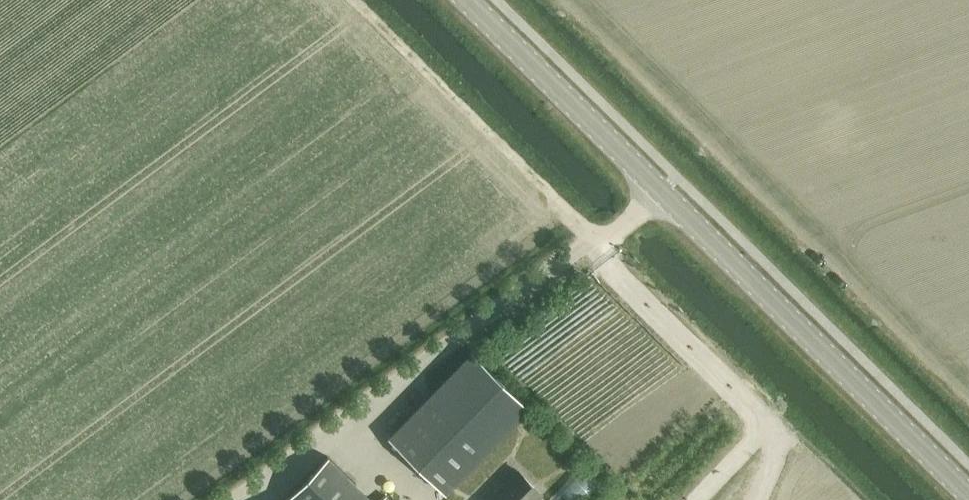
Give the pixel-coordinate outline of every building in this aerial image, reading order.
[(387,436),(444,493),(528,407),(471,351),(387,436)] [(327,456),(285,498),(286,499),(372,499),(327,456)] [(540,493),(517,470),(487,499),(533,499),(540,493)]
